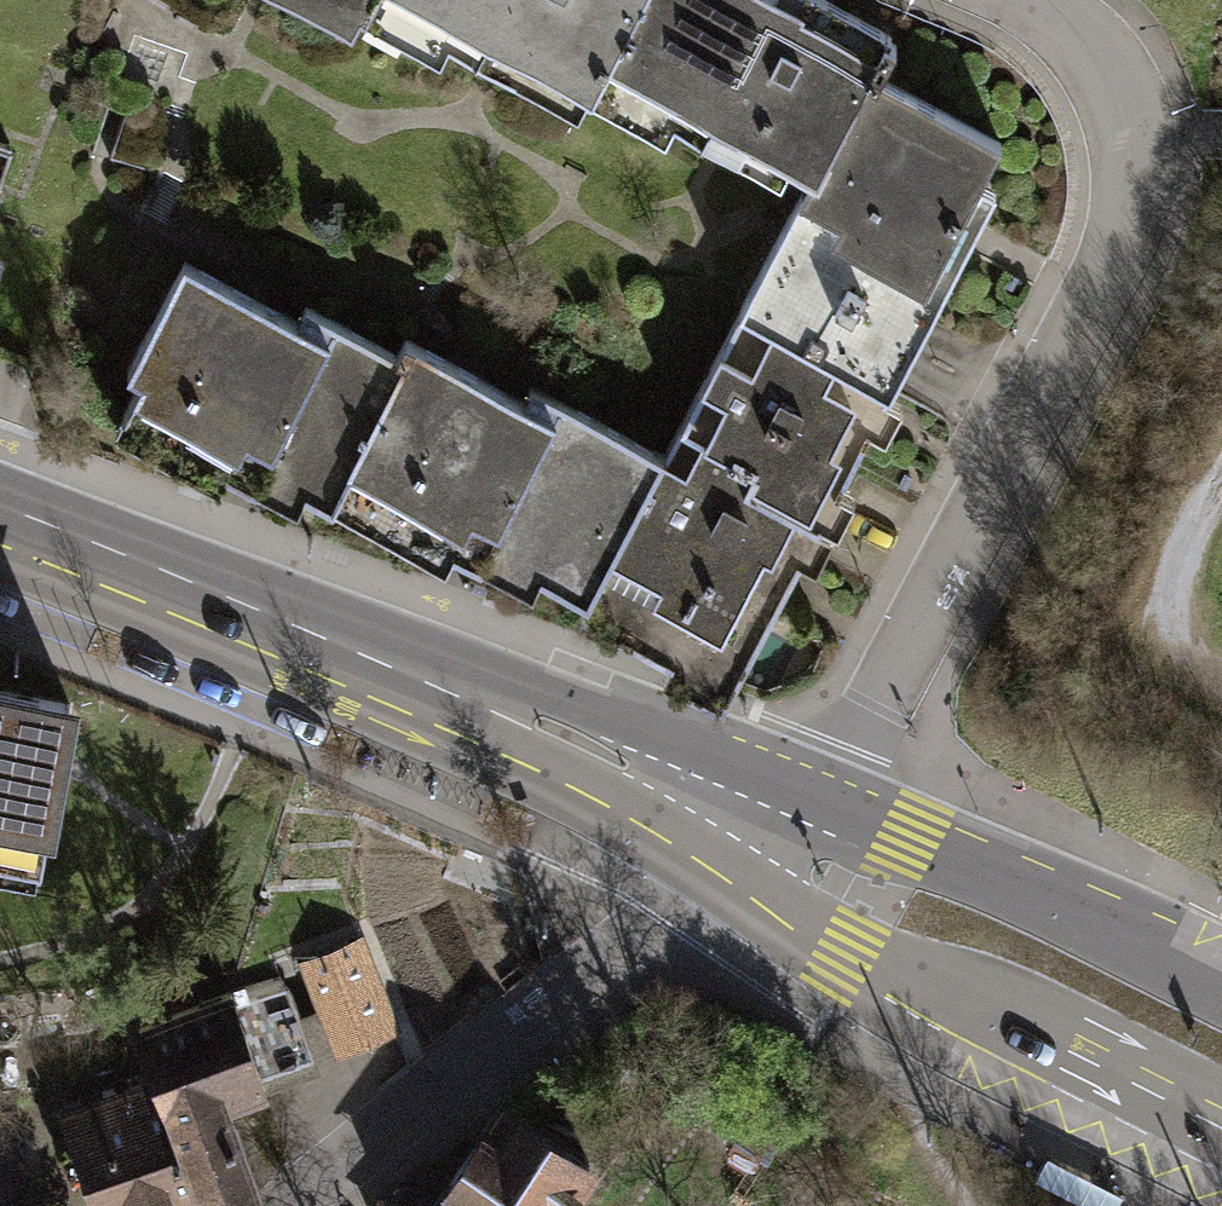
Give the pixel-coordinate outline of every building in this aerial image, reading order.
[(366,0),(332,0),(358,14),(366,0)] [(366,0),(511,77),(521,58),(585,92),(594,77),(635,0),(366,0)] [(594,77),(739,154),(748,136),(811,169),(865,67),(874,72),(893,36),(824,0),(635,0),(594,77)] [(997,138),(874,72),(865,67),(811,169),(735,309),(884,388),(901,356),(884,347),(907,304),(924,313),(962,244),(945,235),(997,138)] [(324,498),(332,483),(397,360),(302,310),(295,323),(184,264),(129,366),(143,374),(124,411),(250,477),(258,462),(324,498)] [(735,309),(657,456),(583,594),(619,613),(613,626),(725,685),(884,388),(735,309)] [(406,344),(397,360),(332,483),(472,557),(481,540),(583,594),(657,456),(532,389),(523,406),(406,344)] [(0,691),(0,834),(37,841),(63,702),(0,691)] [(304,960),(326,1019),(337,1046),(388,1027),(356,941),(304,960)] [(309,1063),(307,1057),(297,1030),(275,971),(226,990),(260,1082),(309,1063)] [(223,1095),(260,1082),(226,990),(137,1023),(158,1079),(204,1202),(256,1183),(223,1095)] [(307,1057),(337,1046),(326,1019),(297,1030),(307,1057)] [(204,1202),(158,1079),(60,1116),(94,1205),(195,1205),(204,1202)] [(433,1200),(428,1205),(556,1205),(586,1162),(498,1103),(433,1200)] [(433,1200),(403,1180),(385,1205),(428,1205),(433,1200)]
